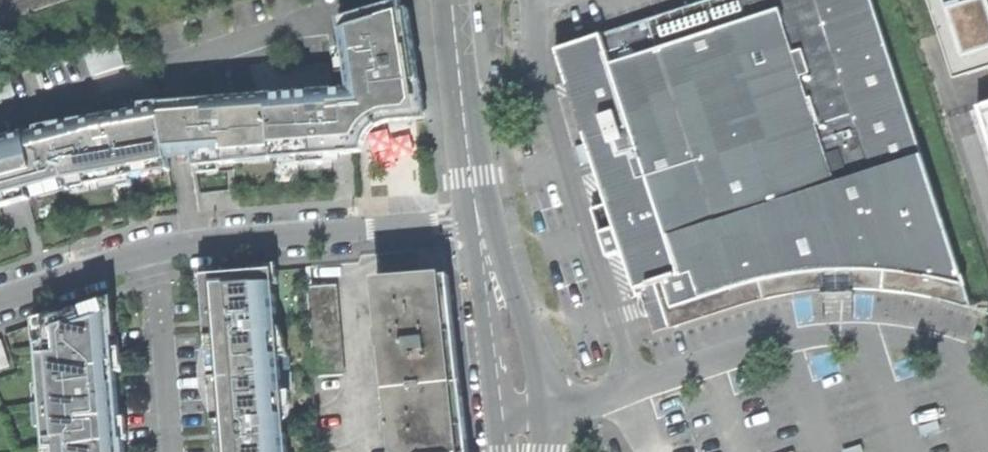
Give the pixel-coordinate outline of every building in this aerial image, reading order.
[(555,53),(605,207),(590,212),(606,260),(621,255),(632,290),(627,292),(631,300),(645,295),(658,334),(743,306),(792,294),(823,291),(823,297),(841,297),(860,296),(860,290),(886,291),(910,293),(939,299),(970,308),(972,306),(871,0),(716,0),(555,53)] [(162,108),(26,134),(41,195),(128,180),(172,172),(172,159),(176,157),(183,158),(196,159),(206,169),(233,167),(342,155),(366,152),(373,130),(389,122),(428,118),(411,37),(404,2),(343,21),(354,93),(173,107),(162,108)] [(114,42),(88,51),(96,74),(122,65),(114,42)] [(20,202),(41,195),(26,134),(0,142),(0,209),(20,202)] [(202,276),(206,325),(209,351),(203,371),(205,388),(215,413),(217,436),(218,451),(292,451),(289,424),(296,405),(291,356),(279,327),(276,271),(202,276)] [(468,432),(453,298),(450,277),(377,283),(393,421),(386,422),(388,437),(394,436),(396,451),(470,451),(468,432)] [(315,378),(344,376),(337,286),(308,289),(315,378)] [(46,451),(126,451),(123,412),(115,302),(53,321),(52,316),(36,323),(38,346),(43,384),(37,386),(39,425),(46,434),(46,451)]
